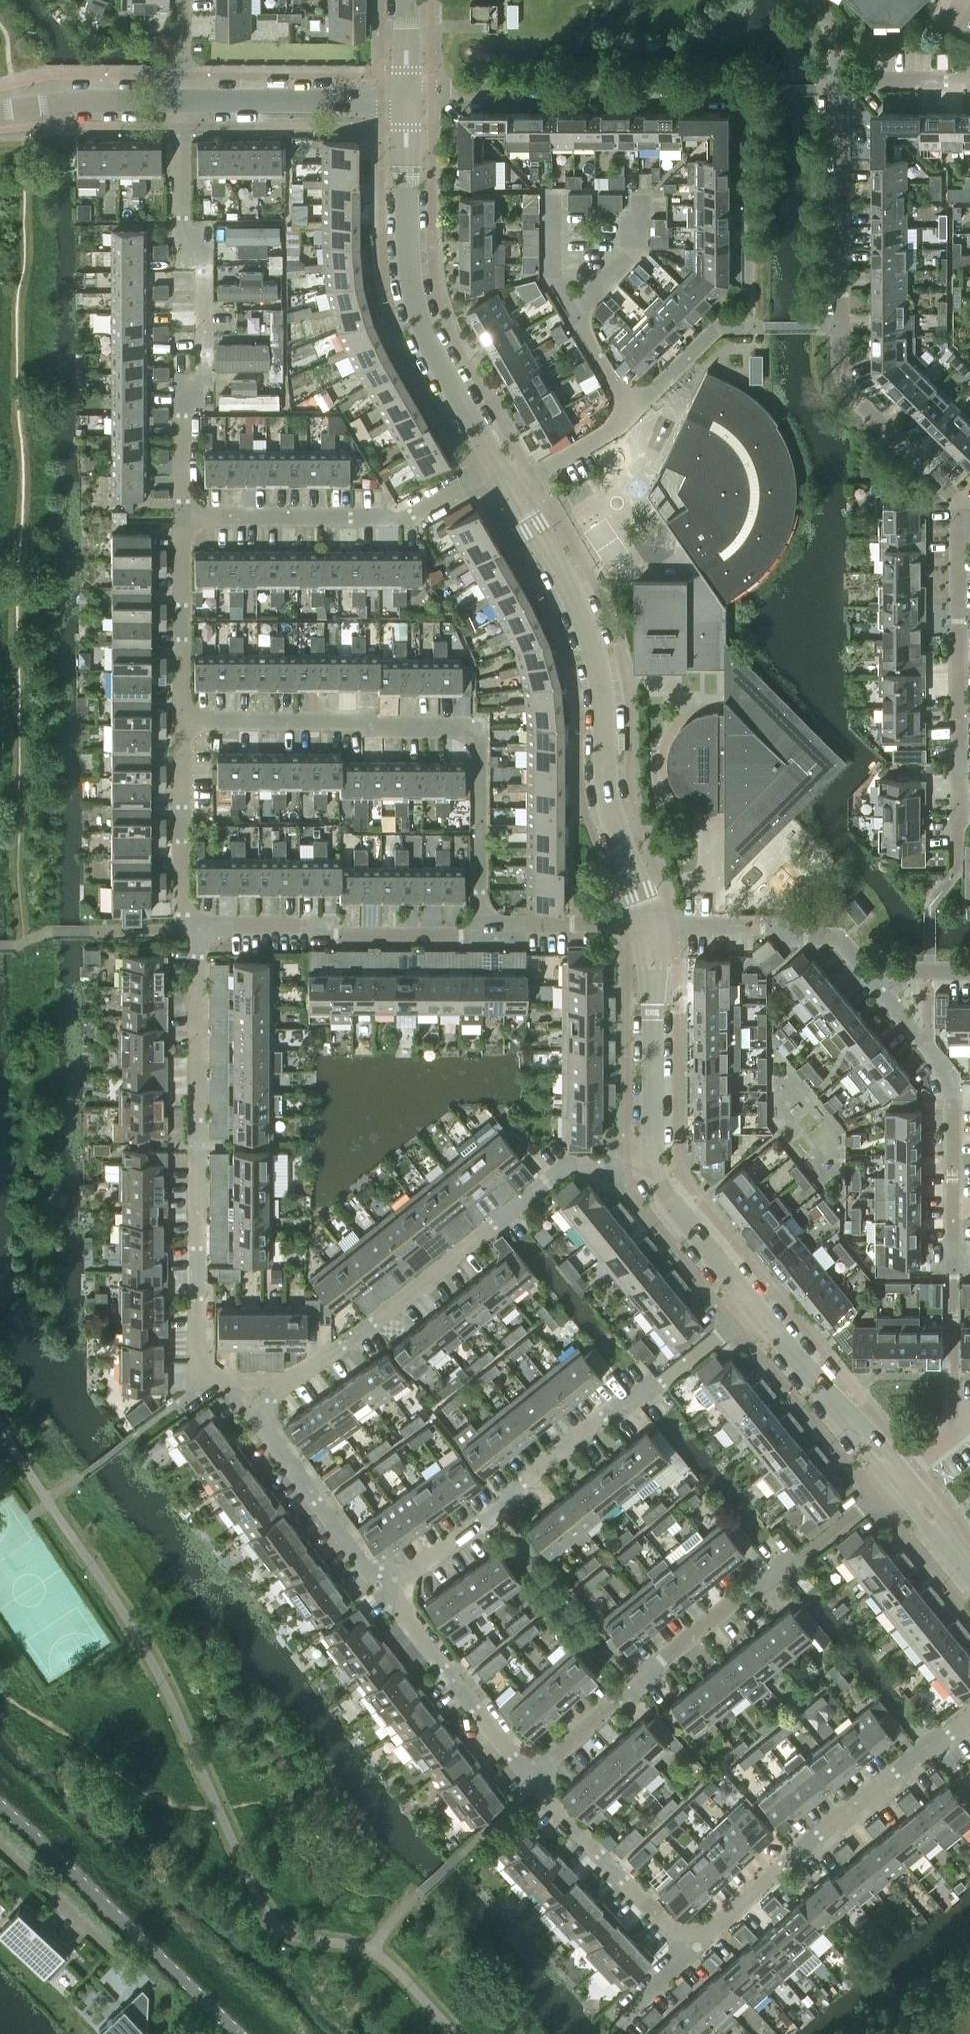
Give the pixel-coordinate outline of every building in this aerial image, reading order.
[(85,5),(102,12),(106,0),(87,0),(85,5)] [(145,0),(121,0),(121,9),(134,9),(145,9),(145,0)] [(145,9),(157,9),(169,8),(169,0),(145,0),(145,9)] [(215,12),(250,11),(250,0),(214,0),(214,4),(215,4),(215,12)] [(329,12),(364,12),(364,4),(364,0),(329,0),(329,12)] [(880,5),(892,12),(905,5),(909,0),(875,0),(880,5)] [(487,20),(487,29),(496,29),(496,3),(470,3),(470,20),(487,20)] [(513,3),(507,3),(507,25),(511,25),(517,25),(517,3),(513,3)] [(250,11),(215,12),(215,19),(214,19),(214,35),(215,35),(250,35),(250,11)] [(277,20),(289,20),(289,12),(277,12),(277,20)] [(289,12),(289,20),(301,20),(301,12),(289,12)] [(364,12),(329,12),(329,36),(364,36),(364,35),(364,20),(364,12)] [(938,66),(948,66),(948,51),(938,51),(938,66)] [(704,134),(706,136),(725,117),(731,111),(720,112),(703,112),(694,112),(693,112),(683,112),(682,112),(682,134),(683,134),(704,134)] [(707,138),(707,159),(707,160),(731,160),(731,159),(730,159),(730,150),(731,150),(731,148),(730,148),(730,139),(731,139),(731,111),(725,117),(706,136),(707,138)] [(872,159),(872,160),(895,160),(895,159),(895,138),(897,136),(878,117),(872,111),(872,139),(873,139),(873,148),(872,148),(872,150),(873,150),(873,159),(872,159)] [(872,111),(878,117),(897,136),(899,134),(919,134),(920,134),(920,112),(920,111),(920,112),(910,112),(910,111),(909,111),(909,112),(900,112),(900,111),(872,111)] [(921,112),(920,112),(920,134),(919,134),(919,146),(942,146),(942,112),(928,111),(928,112),(921,112)] [(484,138),(485,136),(467,117),(461,112),(461,122),(461,139),(462,139),(462,149),(461,149),(461,150),(462,150),(462,159),(461,159),(461,160),(484,160),(484,159),(484,138)] [(487,134),(508,134),(509,134),(509,112),(508,112),(499,112),(498,112),(488,112),(461,112),(467,117),(485,136),(487,134)] [(508,146),(531,146),(531,112),(517,112),(510,112),(509,112),(509,134),(508,134),(508,146)] [(552,156),(552,146),(553,112),(545,112),(531,112),(531,146),(531,156),(552,156)] [(552,146),(574,146),(574,112),(560,112),(553,112),(552,146)] [(574,146),(595,146),(596,112),(588,112),(574,112),(574,146)] [(595,146),(617,146),(617,112),(603,112),(596,112),(595,146)] [(617,146),(639,146),(639,112),(631,112),(617,112),(617,146)] [(639,146),(660,146),(661,112),(647,112),(639,112),(639,146)] [(683,146),(683,134),(682,134),(682,112),(674,112),(675,112),(661,112),(660,146),(683,146)] [(956,112),(942,112),(942,146),(964,146),(964,112),(956,112)] [(323,162),(357,162),(357,141),(323,141),(323,138),(313,138),(313,145),(323,145),(323,162)] [(98,141),(77,141),(77,178),(77,185),(98,185),(98,175),(98,141)] [(105,175),(119,175),(119,141),(98,141),(98,175),(98,185),(98,194),(105,194),(105,175)] [(139,141),(119,141),(119,175),(133,175),(133,179),(139,179),(139,175),(139,141)] [(160,141),(139,141),(139,175),(159,175),(159,178),(161,178),(160,141)] [(219,141),(197,141),(197,178),(199,178),(199,175),(212,175),(212,179),(219,179),(219,175),(219,141)] [(239,141),(219,141),(219,175),(219,179),(225,179),(225,175),(239,175),(239,141)] [(259,141),(239,141),(239,175),(253,175),(253,179),(259,179),(259,175),(259,141)] [(281,141),(259,141),(259,175),(259,179),(266,179),(266,175),(279,175),(279,178),(281,178),(281,141)] [(496,159),(484,159),(484,160),(461,160),(461,161),(462,161),(462,168),(461,168),(461,183),(496,183),(496,159)] [(688,182),(695,182),(731,182),(731,168),(730,168),(730,161),(731,161),(731,160),(707,160),(707,159),(688,159),(688,182)] [(872,168),(872,182),(907,182),(907,159),(895,159),(895,160),(872,160),(872,161),(873,161),(873,168),(872,168)] [(323,179),(313,179),(313,186),(323,186),(323,182),(357,183),(357,162),(323,162),(323,179)] [(531,165),(531,177),(539,177),(539,164),(531,165)] [(652,177),(660,177),(660,165),(652,165),(652,177)] [(566,186),(574,186),(574,174),(566,174),(566,186)] [(574,174),(574,186),(582,186),(582,174),(574,174)] [(609,186),(617,186),(617,174),(609,174),(609,186)] [(617,174),(617,186),(625,186),(625,174),(617,174)] [(664,181),(664,190),(677,190),(676,181),(664,181)] [(357,183),(323,182),(323,186),(323,203),(357,203),(357,183)] [(695,182),(695,203),(730,203),(730,196),(731,196),(731,182),(695,182)] [(873,196),(873,203),(907,203),(907,182),(872,182),(872,196),(873,196)] [(956,199),(956,187),(948,187),(948,199),(956,199)] [(598,192),(598,200),(610,200),(611,192),(598,192)] [(611,192),(610,200),(623,200),(623,192),(611,192)] [(461,205),(461,219),(496,219),(502,219),(502,213),(499,210),(496,210),(496,196),(462,197),(462,205),(461,205)] [(568,208),(580,208),(580,200),(568,200),(568,208)] [(580,200),(580,208),(592,208),(592,200),(580,200)] [(598,208),(610,208),(610,200),(598,200),(598,208)] [(610,200),(610,208),(623,208),(623,200),(610,200)] [(323,223),(357,223),(357,203),(323,203),(323,220),(323,223)] [(688,225),(695,225),(731,225),(731,211),(730,211),(730,203),(695,203),(688,203),(688,225)] [(872,211),(872,225),(907,225),(907,203),(873,203),(873,211),(872,211)] [(953,205),(953,217),(962,217),(962,205),(953,205)] [(539,211),(523,211),(523,219),(536,219),(539,219),(539,211)] [(939,213),(939,225),(947,225),(947,213),(939,213)] [(651,217),(651,225),(668,225),(668,217),(651,217)] [(462,233),(462,241),(496,241),(496,219),(461,219),(461,233),(462,233)] [(536,219),(523,219),(523,227),(536,227),(536,219)] [(323,244),(357,244),(357,223),(323,223),(323,220),(312,220),(312,227),(323,227),(323,244)] [(651,225),(651,233),(668,233),(668,225),(651,225)] [(695,225),(695,246),(731,246),(731,232),(730,233),(730,226),(731,226),(731,225),(695,225)] [(872,233),(872,247),(907,247),(907,225),(872,225),(872,226),(873,226),(873,233),(872,233)] [(947,225),(939,225),(939,237),(947,237),(947,225)] [(111,230),(111,250),(146,250),(146,229),(109,229),(109,230),(111,230)] [(280,229),(237,229),(236,250),(280,250),(280,229)] [(462,249),(461,249),(461,262),(496,262),(496,241),(462,241),(462,249)] [(953,241),(953,253),(962,253),(962,241),(953,241)] [(324,262),(314,263),(315,270),(325,269),(324,265),(359,262),(357,244),(323,244),(324,262)] [(695,246),(695,268),(729,282),(730,260),(731,260),(731,246),(695,246)] [(907,247),(872,247),(872,260),(873,260),(873,268),(907,269),(907,247)] [(111,250),(111,270),(146,270),(146,250),(111,250)] [(962,253),(953,253),(953,266),(962,266),(962,253)] [(268,263),(282,263),(282,254),(270,254),(269,259),(268,259),(268,263)] [(539,254),(523,254),(523,262),(536,262),(539,262),(539,254)] [(939,256),(939,269),(947,269),(947,257),(939,256)] [(298,258),(288,258),(288,259),(288,268),(304,267),(304,263),(304,262),(298,258)] [(359,262),(324,265),(325,269),(325,279),(326,287),(361,281),(360,279),(359,262)] [(496,262),(461,262),(461,276),(462,276),(462,279),(462,285),(466,285),(485,285),(496,285),(496,262)] [(536,262),(523,262),(523,271),(536,271),(536,262)] [(640,262),(634,267),(645,279),(651,273),(640,262)] [(269,271),(282,271),(282,263),(268,263),(268,266),(269,266),(269,271)] [(314,263),(304,263),(304,267),(305,271),(315,270),(314,263)] [(304,267),(288,268),(288,277),(305,275),(305,271),(304,267)] [(645,279),(634,267),(628,273),(640,285),(645,279)] [(695,268),(680,283),(705,308),(715,298),(714,297),(729,282),(695,268)] [(872,276),(872,290),(907,290),(907,269),(873,268),(873,276),(872,276)] [(947,269),(939,269),(939,281),(947,281),(947,269)] [(111,270),(111,291),(146,291),(146,270),(111,270)] [(264,272),(217,271),(216,298),(278,297),(278,285),(264,284),(264,272)] [(515,284),(526,302),(533,298),(543,292),(535,278),(515,284)] [(327,290),(315,294),(319,308),(321,307),(331,305),(332,308),(366,300),(361,281),(326,287),(327,290)] [(680,283),(665,298),(689,323),(694,317),(695,318),(705,308),(680,283)] [(953,284),(953,297),(962,297),(962,284),(953,284)] [(485,292),(485,285),(466,285),(466,297),(485,292)] [(873,304),(873,312),(907,312),(907,290),(872,290),(872,304),(873,304)] [(111,291),(111,311),(146,311),(146,291),(111,291)] [(472,317),(479,329),(509,312),(497,292),(468,309),(472,317)] [(543,292),(533,298),(537,305),(547,299),(543,292)] [(659,293),(644,308),(650,314),(674,338),(684,329),(683,328),(689,323),(665,298),(659,293)] [(612,295),(606,301),(615,309),(620,304),(612,295)] [(962,297),(953,297),(953,309),(962,309),(962,297)] [(615,309),(606,301),(604,298),(598,304),(594,311),(604,320),(615,309)] [(338,330),(370,318),(366,300),(332,308),(331,305),(321,307),(323,315),(333,312),(338,330)] [(939,300),(939,312),(947,312),(947,300),(939,300)] [(310,306),(288,312),(288,320),(312,314),(313,317),(323,315),(321,307),(319,308),(311,310),(310,306)] [(111,311),(111,331),(146,331),(146,311),(111,311)] [(486,341),(490,348),(520,331),(509,312),(479,329),(486,341)] [(873,320),(872,320),(872,334),(907,334),(915,334),(915,312),(907,312),(873,312),(873,320)] [(947,312),(939,312),(939,324),(947,324),(947,312)] [(650,314),(634,329),(658,353),(664,348),(674,338),(650,314)] [(296,319),(288,321),(293,339),(304,336),(299,318),(296,319)] [(345,346),(336,351),(339,357),(348,353),(347,350),(378,335),(370,318),(338,330),(345,346)] [(550,329),(554,336),(565,329),(561,322),(550,329)] [(658,353),(634,329),(627,322),(611,338),(643,370),(654,359),(653,359),(658,353)] [(565,329),(554,336),(558,343),(569,336),(565,329)] [(111,331),(111,352),(146,352),(146,331),(111,331)] [(493,355),(500,367),(530,349),(520,331),(490,348),(494,354),(493,355)] [(873,347),(873,369),(915,352),(915,334),(907,334),(872,334),(872,347),(873,347)] [(378,335),(347,350),(348,353),(356,369),(386,352),(378,335)] [(267,338),(227,337),(226,355),(267,356),(267,338)] [(508,378),(512,385),(541,368),(530,349),(500,367),(507,379),(508,378)] [(330,362),(339,357),(336,351),(327,355),(330,362)] [(111,352),(111,372),(146,372),(146,352),(111,352)] [(364,384),(356,389),(359,395),(368,390),(366,387),(397,370),(386,352),(356,369),(364,384)] [(888,385),(898,395),(922,371),(928,365),(915,352),(873,369),(888,385)] [(948,358),(957,366),(963,361),(954,352),(948,358)] [(572,366),(576,373),(590,365),(586,358),(572,366)] [(957,366),(966,375),(969,371),(969,368),(963,361),(957,366)] [(267,371),(282,371),(282,362),(269,362),(269,367),(267,367),(267,371)] [(590,365),(576,373),(580,380),(594,372),(590,365)] [(515,392),(522,404),(552,387),(541,368),(512,385),(516,392),(515,392)] [(668,764),(670,772),(672,779),(676,786),(680,792),(686,797),(692,802),(699,805),(706,808),(713,809),(718,809),(725,809),(725,823),(725,879),(756,847),(758,849),(764,843),(762,842),(844,760),(726,643),(726,605),(727,605),(726,599),(750,582),(758,576),(765,568),(772,560),(778,552),(783,543),(787,533),(791,524),(793,513),(795,503),(796,493),(796,482),(795,472),(793,462),(790,452),(786,442),(782,433),(776,424),(778,423),(771,414),(764,406),(756,398),(747,391),(737,386),(728,381),(708,371),(709,368),(708,368),(663,462),(664,462),(664,461),(686,472),(678,489),(689,505),(668,519),(668,518),(667,519),(702,570),(687,579),(636,579),(636,666),(686,666),(724,666),(724,699),(725,699),(725,712),(717,712),(713,712),(706,713),(698,715),(691,719),(685,723),(680,729),(675,735),(672,742),(670,749),(669,757),(668,764)] [(397,370),(366,387),(368,390),(376,405),(407,388),(397,370)] [(269,379),(282,379),(282,371),(267,371),(267,374),(269,374),(269,379)] [(908,404),(914,410),(938,386),(922,371),(898,395),(908,405),(908,404)] [(111,372),(111,393),(146,393),(146,372),(111,372)] [(267,377),(237,377),(236,393),(224,393),(224,409),(275,409),(275,392),(267,392),(267,377)] [(587,392),(591,399),(602,393),(597,386),(587,392)] [(918,416),(928,426),(953,401),(938,386),(914,410),(919,415),(918,416)] [(530,416),(533,422),(563,405),(552,387),(522,404),(529,416),(530,416)] [(387,422),(417,405),(407,388),(376,405),(385,419),(387,422)] [(356,389),(347,394),(349,398),(350,400),(351,400),(359,395),(356,389)] [(111,393),(111,413),(146,413),(146,393),(111,393)] [(345,399),(338,403),(342,410),(352,404),(351,400),(350,400),(349,398),(345,400),(345,399)] [(939,435),(944,440),(968,416),(953,401),(928,426),(938,435),(939,435)] [(388,426),(397,440),(427,423),(417,405),(387,422),(385,419),(376,424),(380,431),(388,426)] [(563,405),(533,422),(537,429),(536,429),(544,443),(574,425),(563,405)] [(111,413),(111,433),(146,433),(146,413),(111,413)] [(959,456),(969,445),(969,418),(968,416),(944,440),(950,446),(949,446),(959,456)] [(405,455),(396,460),(400,466),(409,461),(407,458),(437,441),(427,423),(397,440),(405,455)] [(371,436),(380,431),(376,424),(367,429),(371,436)] [(111,433),(111,454),(146,454),(146,433),(111,433)] [(437,441),(407,458),(409,461),(418,476),(448,459),(437,441)] [(969,466),(969,445),(959,456),(969,466),(969,465),(969,466)] [(225,484),(225,450),(204,450),(204,487),(205,487),(205,484),(225,484)] [(245,450),(225,450),(225,484),(245,484),(245,450)] [(266,450),(245,450),(245,484),(266,484),(266,450)] [(286,450),(266,450),(266,484),(286,484),(286,450)] [(307,450),(286,450),(286,484),(307,484),(307,450)] [(327,450),(307,450),(307,484),(327,484),(327,450)] [(348,450),(327,450),(327,484),(347,484),(347,487),(348,487),(348,450)] [(111,454),(111,474),(146,474),(146,454),(111,454)] [(396,460),(388,465),(390,468),(391,471),(400,466),(396,460)] [(390,468),(380,473),(384,480),(394,475),(391,471),(390,468)] [(146,474),(111,474),(111,494),(108,494),(108,496),(146,496),(146,474)] [(869,532),(869,537),(926,536),(926,523),(925,523),(925,524),(922,524),(921,501),(884,502),(884,516),(879,516),(879,532),(869,532)] [(457,545),(487,527),(476,509),(446,526),(445,524),(436,529),(440,535),(448,530),(457,545)] [(111,521),(125,521),(125,511),(111,511),(111,521)] [(465,559),(456,564),(460,571),(469,565),(467,562),(497,545),(487,527),(457,545),(465,559)] [(111,533),(111,561),(165,561),(165,549),(149,549),(149,533),(111,533)] [(884,558),(884,571),(922,570),(922,549),(925,549),(925,550),(926,550),(926,536),(869,537),(865,537),(865,541),(879,541),(879,558),(884,558)] [(497,545),(467,562),(469,565),(477,580),(507,562),(497,545)] [(235,550),(215,551),(215,585),(229,585),(229,589),(235,589),(235,550)] [(256,550),(235,550),(235,589),(242,589),(242,585),(256,585),(256,550)] [(276,550),(256,550),(256,585),(269,585),(269,589),(276,589),(276,550)] [(296,550),(276,550),(276,589),(283,589),(283,585),(296,585),(296,550)] [(317,550),(296,550),(296,585),(310,585),(310,588),(317,589),(317,550)] [(337,550),(317,550),(317,589),(324,588),(324,585),(337,585),(337,550)] [(358,550),(337,550),(337,585),(351,585),(351,588),(358,588),(358,550)] [(378,550),(358,550),(358,588),(365,588),(365,585),(378,585),(378,550)] [(398,550),(378,550),(378,585),(392,585),(392,588),(399,588),(398,550)] [(420,550),(398,550),(399,588),(405,588),(405,585),(418,585),(418,587),(420,587),(420,550)] [(215,551),(193,551),(194,588),(194,589),(201,589),(201,585),(215,585),(215,551)] [(111,561),(111,588),(149,588),(149,574),(165,574),(165,561),(111,561)] [(487,598),(518,580),(507,562),(477,580),(486,594),(487,598)] [(451,576),(460,571),(456,564),(448,569),(451,576)] [(879,584),(879,605),(926,604),(926,591),(925,591),(925,592),(921,592),(922,570),(884,571),(884,584),(879,584)] [(498,615),(528,598),(518,580),(487,598),(486,594),(477,599),(481,606),(489,601),(498,615)] [(111,588),(111,615),(165,615),(165,602),(149,602),(149,588),(111,588)] [(504,629),(495,633),(498,640),(507,636),(505,632),(537,618),(528,598),(498,615),(504,629)] [(472,611),(481,606),(477,599),(468,604),(472,611)] [(884,626),(884,639),(921,638),(921,617),(925,617),(925,618),(926,618),(926,604),(879,605),(879,626),(884,626)] [(111,615),(111,642),(149,642),(149,627),(165,627),(165,615),(111,615)] [(537,618),(505,632),(507,636),(513,649),(546,638),(537,618)] [(398,640),(398,656),(405,656),(405,640),(407,640),(407,621),(399,621),(399,640),(398,640)] [(489,644),(498,640),(495,633),(485,637),(489,644)] [(518,668),(552,659),(546,638),(513,649),(517,664),(518,668)] [(879,653),(879,673),(926,672),(926,659),(925,659),(925,660),(921,660),(921,638),(884,639),(874,639),(874,653),(879,653)] [(111,642),(111,669),(165,669),(165,656),(149,656),(149,642),(111,642)] [(194,654),(193,654),(193,691),(195,691),(195,688),(215,688),(215,654),(201,654),(201,650),(194,650),(194,654)] [(228,654),(215,654),(215,688),(235,688),(235,650),(229,650),(228,654)] [(242,650),(235,650),(235,688),(256,689),(256,654),(242,654),(242,650)] [(269,654),(256,654),(256,689),(276,689),(276,651),(269,650),(269,654)] [(283,651),(276,651),(276,689),(296,689),(296,654),(283,654),(283,651)] [(310,654),(296,654),(296,689),(317,689),(317,651),(310,651),(310,654)] [(323,651),(317,651),(317,689),(337,689),(337,655),(323,655),(323,651)] [(351,655),(337,655),(337,689),(357,689),(358,651),(351,651),(351,655)] [(364,651),(358,651),(357,689),(377,689),(378,689),(378,660),(379,660),(379,655),(364,655),(364,651)] [(432,659),(419,659),(419,694),(439,693),(439,655),(432,655),(432,659)] [(446,655),(439,655),(439,693),(459,693),(459,696),(460,696),(460,659),(446,659),(446,655)] [(377,689),(377,694),(398,694),(398,656),(391,656),(391,660),(379,660),(378,660),(378,689),(377,689)] [(405,656),(398,656),(398,694),(419,694),(419,659),(405,659),(405,656)] [(523,685),(557,680),(552,659),(518,668),(517,664),(507,667),(509,674),(519,671),(523,685)] [(500,677),(509,674),(507,667),(498,669),(500,677)] [(111,669),(111,696),(149,696),(149,681),(165,681),(165,669),(111,669)] [(884,694),(884,707),(921,706),(921,685),(925,685),(925,686),(926,686),(926,672),(879,673),(879,694),(884,694)] [(524,701),(514,702),(515,710),(525,709),(525,705),(559,702),(557,680),(523,685),(524,701)] [(111,696),(111,723),(165,723),(165,711),(149,711),(149,696),(111,696)] [(505,711),(515,710),(514,702),(504,703),(505,711)] [(559,702),(525,705),(525,709),(526,724),(561,724),(559,702)] [(921,706),(884,707),(884,720),(879,720),(879,742),(926,742),(926,727),(925,727),(925,728),(921,728),(921,706)] [(111,723),(111,749),(149,749),(149,735),(165,735),(165,723),(111,723)] [(526,744),(561,745),(561,724),(526,724),(526,741),(526,744)] [(526,765),(561,765),(561,745),(526,744),(526,741),(516,741),(516,748),(526,748),(526,765)] [(111,749),(111,776),(165,776),(165,764),(149,764),(149,749),(111,749)] [(237,754),(216,754),(216,791),(217,791),(217,788),(231,788),(231,792),(237,792),(237,754)] [(258,754),(237,754),(237,792),(244,792),(244,788),(258,788),(258,754)] [(278,754),(258,754),(258,788),(271,788),(271,792),(278,792),(278,754)] [(298,754),(278,754),(278,792),(285,792),(285,788),(298,788),(298,754)] [(319,754),(298,754),(298,788),(312,788),(312,792),(319,792),(319,754)] [(340,754),(319,754),(319,792),(326,792),(326,788),(339,788),(339,762),(340,762),(340,754)] [(421,761),(401,762),(401,800),(407,800),(407,796),(421,796),(421,761)] [(441,761),(421,761),(421,796),(435,796),(435,799),(441,799),(441,761)] [(463,761),(441,761),(441,799),(448,799),(448,796),(461,795),(461,798),(463,798),(463,761)] [(339,788),(339,796),(353,796),(353,800),(360,800),(360,762),(340,762),(339,762),(339,788)] [(380,762),(360,762),(360,800),(367,800),(367,796),(380,796),(380,762)] [(401,762),(380,762),(380,796),(394,796),(394,800),(401,800),(401,762)] [(526,782),(516,782),(516,789),(526,789),(526,785),(561,785),(561,765),(526,765),(526,782)] [(884,800),(884,813),(921,813),(921,792),(925,792),(925,793),(926,793),(926,778),(910,778),(906,775),(898,775),(895,778),(879,778),(879,800),(884,800)] [(111,776),(111,803),(149,803),(149,789),(165,789),(165,776),(111,776)] [(561,785),(526,785),(526,789),(526,806),(561,806),(561,785)] [(111,803),(111,830),(165,830),(165,818),(149,818),(149,803),(111,803)] [(526,826),(561,826),(561,806),(526,806),(526,823),(526,826)] [(921,813),(884,813),(884,826),(879,826),(879,848),(926,848),(926,834),(925,834),(921,834),(921,813)] [(526,847),(561,847),(561,826),(526,826),(526,823),(516,822),(516,830),(526,830),(526,847)] [(111,830),(111,857),(149,857),(149,843),(165,843),(165,830),(111,830)] [(526,863),(516,863),(516,871),(526,871),(526,867),(561,867),(561,847),(526,847),(526,863)] [(197,858),(196,858),(196,895),(197,895),(197,893),(217,893),(217,858),(203,858),(203,854),(197,854),(197,858)] [(230,858),(217,858),(217,893),(237,893),(237,854),(230,854),(230,858)] [(244,854),(237,854),(237,893),(258,893),(258,858),(244,858),(244,854)] [(271,858),(258,858),(258,893),(278,893),(278,854),(271,854),(271,858)] [(285,854),(278,854),(278,893),(298,893),(299,858),(285,858),(285,854)] [(312,858),(299,858),(298,893),(319,893),(319,854),(312,854),(312,858)] [(326,854),(319,854),(319,893),(338,893),(339,893),(339,867),(340,867),(340,858),(326,858),(326,854)] [(111,857),(111,884),(165,884),(165,871),(149,871),(149,857),(111,857)] [(339,893),(338,893),(338,901),(360,901),(360,863),(353,863),(353,867),(340,867),(339,867),(339,893)] [(367,863),(360,863),(360,901),(380,901),(380,867),(367,867),(367,863)] [(394,867),(380,867),(380,901),(401,901),(401,863),(394,863),(394,867)] [(407,863),(401,863),(401,901),(421,901),(421,867),(407,867),(407,863)] [(435,867),(421,867),(421,901),(441,901),(441,863),(435,863),(435,867)] [(448,863),(441,863),(441,901),(461,901),(461,904),(463,904),(463,867),(448,867),(448,863)] [(561,867),(526,867),(526,871),(526,887),(561,887),(561,867)] [(833,870),(830,896),(845,884),(833,870)] [(165,884),(111,884),(111,912),(120,912),(120,917),(139,917),(139,912),(149,912),(149,896),(165,896),(165,884)] [(526,887),(526,904),(516,904),(516,912),(527,912),(526,909),(561,909),(561,887),(526,887)] [(845,905),(858,921),(868,913),(854,897),(845,905)] [(118,966),(118,985),(162,985),(162,968),(166,968),(166,954),(148,954),(148,946),(136,946),(137,954),(122,954),(122,966),(118,966)] [(758,962),(766,972),(785,957),(777,947),(758,962)] [(562,961),(562,984),(600,984),(600,961),(590,961),(590,949),(567,949),(566,961),(562,961)] [(324,968),(329,968),(330,950),(323,950),(321,953),(321,965),(324,968)] [(330,950),(329,968),(335,968),(338,965),(338,953),(336,950),(330,950)] [(367,968),(373,968),(373,950),(367,950),(364,953),(364,965),(367,968)] [(373,950),(373,968),(378,968),(381,965),(381,953),(379,950),(373,950)] [(410,968),(416,968),(416,950),(410,950),(407,953),(407,965),(410,968)] [(416,950),(416,968),(422,968),(425,965),(425,953),(422,950),(416,950)] [(454,968),(460,968),(460,950),(453,950),(451,953),(451,965),(454,968)] [(460,950),(460,968),(465,968),(468,965),(468,953),(466,950),(460,950)] [(497,968),(503,968),(503,951),(497,951),(494,953),(494,965),(497,968)] [(503,951),(503,968),(508,968),(511,965),(511,953),(509,951),(503,951)] [(787,981),(800,997),(827,975),(813,958),(810,960),(802,951),(774,973),(783,984),(787,981)] [(695,958),(695,981),(730,981),(730,958),(695,958)] [(228,975),(225,975),(228,978),(228,984),(233,984),(271,984),(271,961),(233,961),(233,973),(228,973),(228,975)] [(307,1011),(329,1011),(329,973),(307,972),(307,1011)] [(351,1021),(351,1011),(351,973),(329,973),(329,1011),(329,1021),(351,1021)] [(351,1011),(373,1011),(373,973),(351,973),(351,1011)] [(373,1011),(394,1011),(394,973),(373,973),(373,1011)] [(394,1011),(416,1011),(416,973),(394,973),(394,1011)] [(416,1011),(438,1011),(438,973),(416,973),(416,1011)] [(438,1011),(459,1011),(460,973),(438,973),(438,1011)] [(460,973),(459,1011),(459,1021),(481,1021),(481,1011),(481,973),(460,973)] [(503,973),(481,973),(481,1011),(503,1011),(503,973)] [(525,973),(503,973),(503,1011),(525,1011),(525,973)] [(210,978),(210,984),(228,984),(228,978),(225,975),(213,975),(210,978)] [(800,997),(814,1014),(841,992),(827,975),(800,997)] [(758,980),(758,993),(767,993),(767,980),(758,980)] [(695,981),(695,1002),(730,1002),(730,981),(695,981)] [(228,984),(210,984),(210,990),(213,992),(225,992),(228,989),(228,984)] [(233,984),(233,1005),(271,1005),(271,984),(233,984)] [(562,984),(562,1005),(614,1005),(614,994),(600,994),(600,984),(562,984)] [(122,1004),(122,1015),(166,1015),(166,1002),(162,1002),(162,985),(118,985),(118,1004),(122,1004)] [(935,990),(935,1015),(935,1025),(947,1025),(948,1041),(969,1041),(969,1003),(949,1003),(949,991),(935,990)] [(806,1020),(820,1037),(854,1009),(841,992),(814,1014),(806,1020)] [(695,1002),(695,1024),(740,1024),(740,1002),(730,1002),(695,1002)] [(233,1005),(233,1027),(271,1027),(271,1005),(233,1005)] [(562,1005),(561,1027),(600,1027),(600,1017),(614,1017),(614,1005),(562,1005)] [(833,1054),(841,1048),(868,1026),(854,1009),(820,1037),(833,1054)] [(758,1011),(758,1024),(767,1024),(767,1011),(758,1011)] [(118,1026),(118,1045),(162,1045),(162,1028),(166,1028),(166,1015),(122,1015),(122,1026),(118,1026)] [(210,1021),(210,1027),(228,1027),(228,1021),(225,1018),(213,1018),(210,1021)] [(695,1024),(695,1046),(740,1046),(740,1024),(695,1024)] [(767,1024),(758,1024),(758,1036),(767,1036),(767,1024)] [(773,1031),(781,1040),(788,1035),(780,1025),(773,1031)] [(841,1048),(855,1064),(882,1042),(868,1026),(841,1048)] [(228,1027),(210,1027),(210,1033),(213,1035),(225,1035),(228,1032),(228,1027)] [(233,1027),(233,1048),(271,1049),(271,1027),(233,1027)] [(561,1027),(561,1049),(614,1049),(614,1037),(600,1037),(600,1027),(561,1027)] [(788,1035),(781,1040),(789,1050),(796,1045),(788,1035)] [(855,1064),(868,1081),(895,1059),(882,1042),(855,1064)] [(122,1064),(122,1075),(166,1075),(166,1062),(162,1062),(162,1045),(118,1045),(118,1064),(122,1064)] [(695,1046),(696,1067),(730,1068),(740,1068),(740,1046),(695,1046)] [(233,1048),(233,1070),(271,1070),(283,1070),(283,1049),(271,1049),(233,1048)] [(561,1049),(561,1070),(600,1070),(600,1060),(614,1060),(614,1049),(561,1049)] [(758,1055),(758,1067),(767,1067),(767,1055),(758,1055)] [(801,1064),(808,1074),(815,1068),(807,1058),(801,1064)] [(883,1099),(890,1093),(892,1097),(916,1097),(916,1088),(908,1078),(910,1077),(895,1059),(868,1081),(883,1099)] [(210,1064),(210,1070),(228,1070),(228,1064),(225,1061),(212,1061),(210,1064)] [(696,1067),(696,1089),(730,1089),(730,1068),(696,1067)] [(767,1067),(758,1067),(758,1080),(767,1080),(767,1067)] [(815,1068),(808,1074),(816,1084),(823,1078),(815,1068)] [(228,1070),(210,1070),(210,1076),(213,1079),(225,1079),(228,1076),(228,1070)] [(233,1070),(232,1092),(271,1092),(271,1070),(233,1070)] [(561,1070),(561,1092),(614,1092),(614,1081),(600,1081),(600,1070),(561,1070)] [(118,1086),(118,1105),(162,1105),(162,1088),(166,1088),(166,1075),(122,1075),(122,1086),(118,1086)] [(696,1089),(696,1111),(730,1111),(730,1089),(696,1089)] [(232,1092),(232,1113),(271,1114),(283,1114),(283,1092),(271,1092),(232,1092)] [(561,1092),(561,1113),(600,1113),(600,1103),(614,1103),(614,1092),(561,1092)] [(828,1098),(836,1108),(843,1102),(835,1092),(828,1098)] [(886,1109),(886,1131),(920,1131),(920,1109),(916,1109),(916,1097),(892,1097),(892,1109),(886,1109)] [(758,1098),(758,1110),(767,1110),(767,1098),(758,1098)] [(162,1105),(118,1105),(118,1120),(112,1120),(112,1139),(123,1139),(123,1136),(137,1136),(137,1143),(148,1143),(148,1136),(166,1136),(166,1122),(162,1122),(162,1105)] [(210,1107),(210,1113),(228,1113),(228,1108),(225,1105),(212,1105),(210,1107)] [(767,1110),(758,1110),(758,1123),(767,1123),(767,1110)] [(696,1111),(696,1132),(730,1132),(730,1111),(696,1111)] [(228,1113),(210,1113),(210,1119),(212,1122),(225,1122),(228,1119),(228,1113)] [(271,1114),(232,1113),(232,1136),(271,1136),(271,1114)] [(561,1136),(566,1136),(566,1148),(590,1148),(590,1136),(600,1136),(600,1113),(561,1113),(561,1136)] [(495,1126),(478,1140),(502,1170),(519,1156),(502,1135),(495,1126)] [(851,1131),(851,1144),(860,1144),(860,1131),(851,1131)] [(886,1131),(885,1153),(920,1153),(920,1131),(886,1131)] [(696,1155),(700,1155),(700,1167),(724,1167),(724,1155),(730,1155),(730,1132),(696,1132),(696,1155)] [(455,1147),(461,1154),(485,1184),(502,1170),(478,1140),(472,1133),(455,1147)] [(118,1162),(118,1180),(162,1180),(162,1164),(166,1164),(166,1150),(148,1150),(148,1143),(137,1143),(137,1150),(122,1150),(122,1162),(118,1162)] [(233,1150),(233,1172),(271,1172),(271,1150),(233,1150)] [(885,1153),(885,1175),(920,1175),(920,1153),(885,1153)] [(461,1154),(444,1167),(468,1197),(485,1184),(461,1154)] [(851,1162),(851,1174),(860,1174),(860,1162),(851,1162)] [(789,1169),(797,1178),(804,1173),(796,1163),(789,1169)] [(210,1166),(210,1172),(228,1172),(228,1167),(225,1164),(212,1164),(210,1166)] [(715,1188),(729,1206),(756,1184),(742,1166),(715,1188)] [(444,1167),(427,1181),(451,1211),(468,1197),(444,1167)] [(724,1173),(724,1167),(700,1167),(700,1170),(711,1183),(714,1181),(724,1173)] [(509,1170),(505,1174),(516,1187),(521,1184),(521,1180),(513,1171),(509,1170)] [(228,1172),(210,1172),(210,1179),(212,1181),(225,1181),(228,1178),(228,1172)] [(233,1172),(233,1194),(271,1194),(271,1172),(233,1172)] [(804,1173),(797,1178),(805,1188),(812,1183),(804,1173)] [(516,1187),(505,1174),(500,1177),(500,1181),(508,1191),(511,1191),(516,1187)] [(860,1174),(851,1174),(852,1187),(860,1187),(860,1174)] [(875,1175),(875,1196),(920,1196),(920,1175),(885,1175),(875,1175)] [(557,1206),(571,1224),(601,1200),(587,1182),(579,1188),(572,1179),(553,1193),(561,1203),(557,1206)] [(122,1199),(122,1210),(166,1210),(166,1197),(162,1197),(162,1180),(118,1180),(118,1199),(122,1199)] [(427,1181),(410,1195),(434,1225),(451,1211),(427,1181)] [(729,1206),(743,1222),(770,1201),(756,1184),(729,1206)] [(228,1207),(225,1207),(228,1210),(228,1216),(232,1216),(271,1216),(271,1194),(233,1194),(232,1205),(228,1205),(228,1207)] [(743,1222),(756,1239),(784,1217),(791,1211),(778,1194),(770,1201),(743,1222)] [(410,1195),(393,1209),(418,1238),(434,1225),(410,1195)] [(875,1196),(875,1218),(920,1218),(920,1196),(875,1196)] [(476,1197),(471,1201),(482,1215),(487,1211),(487,1207),(480,1198),(476,1197)] [(817,1202),(825,1212),(831,1206),(824,1197),(817,1202)] [(571,1224),(585,1240),(625,1208),(618,1199),(607,1208),(601,1200),(571,1224)] [(482,1215),(471,1201),(467,1204),(466,1209),(474,1218),(478,1219),(482,1215)] [(852,1205),(852,1218),(860,1218),(860,1205),(852,1205)] [(831,1206),(825,1212),(833,1222),(839,1216),(831,1206)] [(210,1210),(210,1216),(228,1216),(228,1210),(225,1207),(212,1207),(210,1210)] [(585,1240),(598,1257),(628,1233),(622,1225),(633,1216),(625,1208),(585,1240)] [(393,1209),(377,1222),(401,1252),(418,1238),(393,1209)] [(118,1222),(118,1240),(162,1240),(162,1224),(166,1224),(166,1210),(122,1210),(122,1222),(118,1222)] [(228,1216),(210,1216),(210,1222),(212,1224),(225,1224),(228,1221),(228,1216)] [(232,1216),(232,1237),(271,1237),(271,1216),(232,1216)] [(756,1239),(770,1256),(797,1234),(784,1217),(756,1239)] [(860,1218),(852,1218),(852,1230),(860,1230),(860,1218)] [(875,1218),(875,1239),(920,1239),(920,1218),(875,1218)] [(377,1222),(360,1236),(384,1266),(401,1252),(377,1222)] [(442,1225),(437,1228),(448,1242),(453,1238),(454,1235),(446,1225),(442,1225)] [(448,1242),(437,1228),(433,1232),(433,1236),(440,1246),(444,1246),(448,1242)] [(598,1257),(612,1274),(653,1241),(646,1232),(635,1241),(628,1233),(598,1257)] [(770,1256),(784,1273),(811,1251),(797,1234),(770,1256)] [(360,1236),(343,1249),(367,1279),(384,1266),(360,1236)] [(271,1237),(232,1237),(232,1260),(271,1260),(271,1237)] [(833,1245),(841,1255),(847,1249),(840,1239),(833,1245)] [(875,1239),(875,1262),(875,1274),(885,1274),(909,1274),(909,1262),(920,1262),(920,1239),(875,1239)] [(122,1259),(122,1270),(166,1270),(166,1257),(162,1257),(162,1240),(118,1240),(118,1259),(122,1259)] [(612,1274),(625,1291),(655,1267),(649,1259),(660,1250),(653,1241),(612,1274)] [(513,1248),(487,1269),(510,1297),(536,1276),(513,1248)] [(343,1249),(326,1263),(350,1293),(358,1287),(362,1291),(364,1289),(373,1300),(377,1301),(381,1297),(370,1283),(367,1279),(343,1249)] [(847,1249),(841,1255),(849,1264),(855,1259),(847,1249)] [(210,1259),(228,1259),(228,1253),(225,1250),(212,1250),(210,1253),(210,1259)] [(784,1273),(798,1290),(824,1268),(811,1251),(784,1273)] [(408,1252),(404,1256),(415,1269),(420,1265),(420,1262),(412,1253),(408,1252)] [(415,1269),(404,1256),(399,1259),(399,1263),(407,1273),(410,1273),(415,1269)] [(317,1322),(330,1322),(330,1310),(350,1293),(326,1263),(309,1277),(322,1293),(317,1297),(317,1322)] [(217,1266),(217,1279),(239,1279),(239,1266),(217,1266)] [(625,1291),(639,1308),(680,1275),(673,1266),(662,1275),(655,1267),(625,1291)] [(798,1290),(811,1306),(838,1285),(824,1268),(798,1290)] [(487,1269),(472,1282),(494,1310),(499,1316),(515,1303),(510,1297),(487,1269)] [(118,1282),(118,1300),(162,1300),(162,1284),(166,1284),(166,1270),(122,1270),(122,1282),(118,1282)] [(639,1308),(653,1324),(683,1300),(676,1292),(687,1284),(680,1275),(639,1308)] [(370,1283),(381,1297),(386,1293),(387,1289),(379,1280),(375,1279),(370,1283)] [(885,1289),(898,1289),(898,1280),(885,1280),(885,1289)] [(898,1280),(898,1289),(910,1289),(911,1280),(898,1280)] [(929,1304),(942,1304),(942,1280),(929,1280),(929,1304)] [(969,1304),(969,1280),(962,1280),(962,1304),(969,1304)] [(472,1282),(456,1295),(478,1323),(494,1310),(472,1282)] [(811,1306),(825,1324),(833,1333),(851,1318),(857,1308),(838,1285),(811,1306)] [(456,1295),(440,1308),(463,1336),(478,1323),(456,1295)] [(282,1305),(282,1343),(305,1343),(305,1322),(317,1322),(317,1297),(305,1297),(305,1305),(282,1305)] [(122,1319),(122,1330),(166,1330),(166,1317),(162,1317),(162,1300),(118,1300),(118,1319),(122,1319)] [(683,1300),(653,1324),(675,1352),(699,1332),(692,1322),(697,1318),(683,1300)] [(542,1302),(535,1308),(543,1318),(550,1312),(542,1302)] [(217,1343),(239,1343),(239,1305),(217,1305),(217,1343)] [(239,1343),(261,1343),(261,1305),(239,1305),(239,1343)] [(261,1343),(282,1343),(282,1305),(261,1305),(261,1343)] [(440,1308),(424,1321),(447,1349),(463,1336),(440,1308)] [(550,1312),(543,1318),(545,1320),(551,1328),(558,1322),(550,1312)] [(876,1359),(898,1360),(898,1315),(876,1315),(876,1325),(876,1359)] [(898,1360),(920,1360),(920,1325),(920,1315),(898,1315),(898,1360)] [(854,1359),(876,1359),(876,1325),(855,1325),(855,1323),(851,1318),(833,1333),(841,1343),(853,1358),(854,1357),(854,1359)] [(424,1321),(408,1334),(431,1361),(447,1349),(424,1321)] [(520,1321),(510,1329),(516,1336),(525,1328),(520,1321)] [(920,1325),(920,1360),(942,1360),(942,1325),(920,1325)] [(516,1336),(510,1329),(500,1337),(506,1344),(516,1336)] [(118,1342),(119,1360),(162,1360),(162,1344),(167,1344),(166,1330),(122,1330),(122,1342),(118,1342)] [(408,1334),(392,1347),(415,1375),(431,1361),(408,1334)] [(527,1334),(517,1342),(523,1349),(533,1341),(527,1334)] [(523,1349),(517,1342),(508,1350),(513,1357),(523,1349)] [(577,1346),(559,1360),(583,1390),(601,1376),(598,1372),(608,1364),(592,1346),(583,1353),(577,1346)] [(479,1354),(478,1355),(484,1362),(494,1354),(488,1347),(479,1354)] [(255,1366),(261,1366),(261,1348),(255,1348),(252,1351),(252,1363),(255,1366)] [(261,1348),(261,1366),(267,1366),(269,1363),(269,1351),(266,1348),(261,1348)] [(387,1351),(369,1363),(390,1393),(407,1380),(387,1351)] [(478,1355),(469,1363),(474,1370),(484,1362),(478,1355)] [(707,1405),(714,1400),(744,1376),(729,1358),(722,1364),(714,1355),(696,1370),(703,1379),(693,1388),(707,1405)] [(162,1360),(119,1360),(119,1379),(122,1379),(122,1391),(167,1391),(167,1377),(162,1377),(162,1360)] [(559,1360),(542,1374),(567,1404),(583,1390),(559,1360)] [(494,1362),(484,1369),(489,1376),(499,1368),(494,1362)] [(369,1363),(352,1375),(373,1405),(390,1393),(369,1363)] [(489,1376),(484,1369),(474,1377),(480,1384),(489,1376)] [(456,1373),(447,1381),(452,1387),(462,1379),(456,1373)] [(542,1374),(526,1387),(550,1417),(567,1404),(542,1374)] [(352,1375),(336,1387),(356,1416),(373,1405),(352,1375)] [(714,1400),(727,1417),(768,1384),(761,1375),(750,1384),(744,1376),(714,1400)] [(452,1387),(447,1381),(437,1388),(442,1395),(452,1387)] [(734,1439),(741,1433),(771,1409),(764,1401),(775,1393),(768,1384),(727,1417),(720,1423),(734,1439)] [(336,1387),(319,1399),(340,1428),(344,1435),(361,1423),(356,1416),(336,1387)] [(526,1387),(509,1401),(533,1431),(550,1417),(526,1387)] [(460,1389),(450,1397),(456,1404),(465,1396),(460,1389)] [(456,1404),(450,1397),(440,1405),(446,1412),(456,1404)] [(319,1399),(302,1410),(323,1440),(328,1446),(344,1435),(340,1428),(319,1399)] [(509,1401),(492,1415),(516,1444),(533,1431),(509,1401)] [(176,1442),(187,1457),(222,1431),(212,1418),(216,1415),(207,1404),(172,1430),(179,1440),(176,1442)] [(741,1433),(755,1450),(795,1417),(788,1409),(777,1417),(771,1409),(741,1433)] [(302,1410),(285,1423),(306,1452),(323,1440),(302,1410)] [(419,1413),(408,1420),(414,1427),(424,1420),(419,1413)] [(492,1415),(475,1428),(500,1458),(516,1444),(492,1415)] [(755,1450),(768,1467),(798,1443),(792,1435),(802,1426),(795,1417),(755,1450)] [(414,1427),(408,1420),(398,1428),(403,1435),(414,1427)] [(500,1458),(475,1428),(469,1420),(451,1435),(482,1472),(500,1458)] [(427,1425),(417,1432),(422,1439),(432,1432),(427,1425)] [(645,1430),(628,1444),(652,1474),(669,1460),(645,1430)] [(201,1470),(208,1479),(244,1453),(236,1442),(232,1445),(222,1431),(187,1457),(198,1472),(201,1470)] [(422,1439),(417,1432),(407,1440),(412,1447),(422,1439)] [(385,1437),(375,1444),(380,1451),(391,1444),(385,1437)] [(768,1467),(760,1473),(774,1490),(782,1484),(822,1451),(815,1442),(804,1451),(798,1443),(768,1467)] [(380,1451),(375,1444),(365,1451),(370,1459),(380,1451)] [(628,1444),(611,1458),(635,1488),(641,1496),(658,1482),(652,1474),(628,1444)] [(394,1449),(384,1456),(389,1463),(399,1456),(394,1449)] [(782,1484),(795,1501),(825,1476),(819,1468),(830,1460),(822,1451),(782,1484)] [(212,1490),(223,1505),(258,1479),(248,1466),(252,1463),(244,1453),(208,1479),(215,1488),(212,1490)] [(459,1454),(441,1466),(462,1495),(480,1483),(459,1454)] [(389,1463),(384,1456),(374,1463),(379,1471),(389,1463)] [(611,1458),(594,1472),(618,1501),(635,1488),(611,1458)] [(347,1459),(340,1465),(347,1475),(355,1470),(347,1459)] [(347,1475),(340,1465),(322,1477),(330,1487),(347,1475)] [(441,1466),(425,1478),(446,1507),(462,1495),(441,1466)] [(594,1472),(577,1485),(601,1515),(618,1501),(594,1472)] [(358,1475),(351,1480),(358,1490),(365,1485),(358,1475)] [(825,1476),(795,1501),(803,1510),(801,1525),(809,1535),(840,1510),(832,1500),(839,1494),(825,1476)] [(425,1478),(408,1490),(429,1519),(446,1507),(425,1478)] [(237,1518),(244,1527),(279,1501),(271,1490),(268,1493),(258,1479),(223,1505),(234,1520),(237,1518)] [(675,1487),(681,1494),(690,1486),(685,1479),(675,1487)] [(358,1490),(351,1480),(333,1492),(341,1503),(358,1490)] [(577,1485),(560,1499),(585,1529),(601,1515),(577,1485)] [(408,1490),(392,1502),(413,1531),(429,1519),(408,1490)] [(684,1499),(690,1505),(700,1497),(694,1491),(684,1499)] [(560,1499),(544,1512),(568,1542),(585,1529),(560,1499)] [(660,1499),(651,1507),(656,1514),(666,1506),(660,1499)] [(248,1538),(259,1553),(293,1528),(283,1514),(287,1511),(279,1501),(244,1527),(251,1536),(248,1538)] [(392,1502),(375,1514),(396,1543),(413,1531),(392,1502)] [(656,1514),(651,1507),(641,1515),(646,1522),(656,1514)] [(670,1510),(660,1518),(666,1525),(675,1517),(670,1510)] [(568,1542),(544,1512),(526,1527),(550,1556),(568,1542)] [(396,1543),(375,1514),(358,1526),(379,1555),(396,1543)] [(666,1525),(660,1518),(650,1526),(656,1533),(666,1525)] [(719,1521),(702,1536),(726,1566),(744,1551),(741,1548),(750,1540),(735,1521),(726,1529),(719,1521)] [(627,1526),(617,1534),(623,1541),(632,1533),(627,1526)] [(273,1566),(279,1575),(315,1549),(307,1538),(303,1541),(293,1528),(259,1553),(270,1568),(273,1566)] [(679,1542),(685,1549),(709,1579),(726,1566),(702,1536),(696,1528),(679,1542)] [(840,1556),(855,1574),(884,1549),(870,1532),(863,1538),(855,1528),(836,1543),(844,1553),(840,1556)] [(617,1534),(607,1542),(613,1549),(623,1541),(617,1534)] [(636,1538),(626,1546),(632,1552),(642,1545),(636,1538)] [(632,1552),(626,1546),(617,1554),(622,1560),(632,1552)] [(283,1586),(294,1601),(329,1576),(319,1562),(323,1560),(315,1549),(279,1575),(286,1584),(283,1586)] [(685,1549),(668,1563),(693,1593),(709,1579),(685,1549)] [(855,1574),(868,1590),(909,1557),(902,1549),(891,1557),(884,1549),(855,1574)] [(496,1550),(478,1563),(500,1594),(519,1581),(496,1550)] [(593,1553),(583,1561),(589,1568),(599,1560),(593,1553)] [(645,1569),(652,1577),(676,1606),(693,1593),(668,1563),(662,1555),(645,1569)] [(868,1590),(882,1607),(912,1583),(905,1575),(916,1566),(909,1557),(868,1590)] [(589,1568),(583,1561),(574,1569),(579,1576),(589,1568)] [(478,1563),(460,1576),(483,1607),(500,1594),(478,1563)] [(603,1565),(593,1573),(598,1580),(608,1572),(603,1565)] [(804,1571),(796,1577),(805,1588),(813,1582),(804,1571)] [(593,1573),(583,1581),(589,1588),(598,1580),(593,1573)] [(329,1576),(294,1601),(306,1616),(309,1614),(316,1624),(351,1598),(343,1586),(339,1589),(329,1576)] [(460,1576),(443,1588),(465,1619),(483,1607),(460,1576)] [(652,1577),(635,1590),(659,1620),(676,1606),(652,1577)] [(882,1607),(895,1624),(936,1591),(929,1582),(918,1591),(912,1583),(882,1607)] [(465,1619),(443,1588),(424,1601),(452,1640),(471,1627),(465,1619)] [(635,1590),(618,1604),(642,1634),(659,1620),(635,1590)] [(895,1624),(909,1641),(939,1616),(932,1609),(943,1600),(936,1591),(895,1624)] [(789,1607),(771,1621),(796,1651),(812,1638),(818,1645),(829,1636),(802,1603),(792,1611),(789,1607)] [(642,1634),(618,1604),(601,1618),(625,1648),(642,1634)] [(327,1645),(338,1659),(372,1633),(362,1620),(366,1617),(357,1606),(322,1633),(330,1642),(327,1645)] [(524,1610),(514,1618),(519,1625),(529,1617),(524,1610)] [(909,1641),(923,1658),(963,1625),(956,1616),(945,1625),(939,1616),(909,1641)] [(519,1625),(514,1618),(504,1626),(510,1633),(519,1625)] [(533,1621),(523,1629),(529,1636),(539,1628),(533,1621)] [(771,1621),(755,1635),(779,1665),(796,1651),(771,1621)] [(936,1674),(966,1650),(960,1642),(969,1634),(969,1633),(963,1625),(923,1658),(936,1674)] [(529,1636),(523,1629),(513,1637),(519,1644),(529,1636)] [(353,1672),(360,1681),(395,1654),(386,1643),(383,1646),(372,1633),(338,1659),(350,1674),(353,1672)] [(487,1634),(481,1640),(489,1650),(496,1644),(487,1634)] [(755,1635),(738,1649),(762,1678),(779,1665),(755,1635)] [(489,1650),(481,1640),(463,1654),(471,1664),(489,1650)] [(569,1646),(553,1661),(579,1690),(595,1674),(569,1646)] [(499,1649),(493,1654),(501,1664),(507,1659),(499,1649)] [(738,1649),(721,1662),(745,1692),(752,1700),(768,1686),(762,1678),(738,1649)] [(950,1692),(958,1701),(969,1692),(969,1655),(966,1650),(936,1674),(950,1692)] [(364,1692),(375,1707),(409,1680),(399,1667),(403,1664),(395,1654),(360,1681),(367,1690),(364,1692)] [(501,1664),(493,1654),(475,1669),(483,1679),(501,1664)] [(553,1661),(537,1676),(563,1704),(579,1690),(553,1661)] [(826,1667),(834,1677),(841,1671),(833,1661),(826,1667)] [(721,1662),(704,1676),(729,1706),(745,1692),(721,1662)] [(841,1671),(834,1677),(842,1687),(849,1681),(841,1671)] [(537,1676),(521,1691),(547,1719),(563,1704),(537,1676)] [(704,1676),(688,1689),(712,1719),(729,1706),(704,1676)] [(389,1719),(396,1728),(431,1701),(423,1690),(420,1693),(409,1680),(375,1707),(387,1721),(389,1719)] [(809,1682),(800,1690),(805,1697),(815,1689),(809,1682)] [(547,1719),(521,1691),(517,1686),(496,1705),(510,1722),(513,1719),(515,1720),(516,1719),(530,1734),(547,1719)] [(712,1719),(688,1689),(670,1704),(694,1734),(712,1719)] [(805,1697),(800,1690),(790,1698),(795,1705),(805,1697)] [(821,1693),(811,1700),(816,1707),(826,1699),(821,1693)] [(869,1705),(852,1719),(875,1747),(901,1725),(887,1709),(878,1697),(869,1705)] [(816,1707),(811,1700),(801,1708),(807,1715),(816,1707)] [(401,1739),(412,1754),(446,1728),(436,1714),(440,1712),(431,1701),(396,1728),(403,1737),(401,1739)] [(776,1709),(766,1717),(772,1724),(782,1716),(776,1709)] [(643,1717),(626,1733),(652,1761),(667,1747),(673,1749),(674,1749),(682,1742),(655,1713),(646,1721),(643,1717)] [(772,1724),(766,1717),(757,1725),(762,1732),(772,1724)] [(789,1718),(779,1726),(785,1733),(795,1725),(789,1718)] [(852,1719),(836,1732),(859,1760),(875,1747),(852,1719)] [(785,1733),(779,1726),(769,1734),(775,1741),(785,1733)] [(426,1767),(433,1776),(468,1748),(460,1738),(456,1741),(446,1728),(412,1754),(423,1769),(426,1767)] [(836,1732),(820,1744),(843,1772),(859,1760),(836,1732)] [(626,1733),(610,1747),(643,1783),(659,1768),(652,1761),(626,1733)] [(742,1737),(733,1745),(738,1752),(748,1744),(742,1737)] [(757,1744),(747,1752),(753,1759),(763,1751),(757,1744)] [(820,1744),(805,1757),(827,1785),(843,1772),(820,1744)] [(738,1752),(733,1745),(723,1753),(728,1760),(738,1752)] [(610,1747),(594,1762),(620,1790),(627,1798),(643,1783),(610,1747)] [(437,1787),(449,1801),(483,1775),(473,1762),(477,1759),(468,1748),(433,1776),(440,1784),(437,1787)] [(782,1762),(789,1770),(811,1798),(827,1785),(805,1757),(798,1749),(782,1762)] [(753,1759),(747,1752),(738,1760),(743,1767),(753,1759)] [(594,1762),(578,1777),(604,1805),(620,1790),(594,1762)] [(928,1773),(936,1783),(943,1777),(935,1767),(928,1773)] [(789,1770),(773,1783),(796,1811),(811,1798),(789,1770)] [(483,1775),(449,1801),(460,1816),(463,1814),(471,1823),(506,1796),(497,1785),(493,1788),(483,1775)] [(604,1805),(578,1777),(562,1792),(588,1820),(604,1805)] [(711,1778),(702,1786),(708,1793),(717,1784),(711,1778)] [(796,1811),(773,1783),(756,1796),(779,1824),(796,1811)] [(931,1796),(954,1824),(960,1832),(969,1824),(969,1810),(948,1783),(931,1796)] [(708,1793),(702,1786),(693,1795),(699,1801),(708,1793)] [(909,1788),(902,1794),(910,1804),(917,1798),(909,1788)] [(902,1794),(896,1799),(904,1809),(910,1804),(902,1794)] [(671,1795),(662,1803),(668,1810),(677,1801),(671,1795)] [(917,1798),(910,1804),(915,1809),(938,1837),(944,1845),(960,1832),(954,1824),(931,1796),(922,1804),(917,1798)] [(742,1798),(726,1813),(756,1845),(772,1830),(742,1798)] [(668,1810),(662,1803),(653,1812),(659,1818),(668,1810)] [(908,1815),(899,1822),(922,1850),(938,1837),(915,1809),(910,1804),(904,1809),(908,1815)] [(681,1806),(672,1814),(678,1821),(687,1812),(681,1806)] [(726,1813),(712,1827),(742,1859),(756,1845),(726,1813)] [(678,1821),(672,1814),(663,1823),(669,1829),(678,1821)] [(877,1814),(871,1819),(879,1829),(885,1824),(877,1814)] [(502,1864),(515,1878),(547,1848),(535,1836),(539,1833),(529,1822),(527,1825),(521,1819),(503,1836),(508,1842),(497,1853),(505,1862),(502,1864)] [(879,1829),(871,1819),(864,1825),(872,1835),(879,1829)] [(899,1822),(884,1835),(906,1863),(922,1850),(899,1822)] [(634,1824),(628,1830),(637,1839),(643,1833),(634,1824)] [(697,1840),(702,1846),(727,1873),(742,1859),(712,1827),(697,1840)] [(637,1839),(628,1830),(612,1846),(620,1855),(637,1839)] [(884,1835),(868,1848),(890,1876),(906,1863),(884,1835)] [(649,1836),(642,1842),(651,1851),(657,1846),(649,1836)] [(846,1840),(839,1845),(847,1855),(854,1850),(846,1840)] [(651,1851),(642,1842),(627,1857),(636,1867),(631,1871),(634,1875),(650,1860),(646,1856),(651,1851)] [(847,1855),(839,1845),(832,1851),(841,1860),(847,1855)] [(702,1846),(687,1860),(712,1886),(727,1873),(702,1846)] [(531,1889),(538,1897),(571,1867),(562,1857),(558,1860),(547,1848),(515,1878),(528,1891),(531,1889)] [(868,1848),(852,1861),(874,1889),(890,1876),(868,1848)] [(681,1853),(666,1867),(672,1874),(697,1900),(712,1886),(687,1860),(681,1853)] [(831,1877),(831,1878),(841,1889),(846,1886),(856,1898),(855,1898),(858,1902),(874,1889),(852,1861),(831,1877)] [(803,1864),(796,1870),(805,1879),(811,1873),(803,1864)] [(544,1908),(556,1921),(588,1892),(576,1880),(580,1876),(571,1867),(538,1897),(546,1905),(544,1908)] [(805,1879),(796,1870),(790,1876),(799,1885),(805,1879)] [(672,1874),(657,1889),(681,1915),(697,1900),(672,1874)] [(828,1874),(812,1888),(837,1915),(855,1898),(856,1898),(846,1886),(841,1889),(831,1878),(831,1877),(828,1874)] [(812,1888),(797,1901),(821,1928),(837,1915),(812,1888)] [(572,1933),(579,1941),(612,1910),(603,1901),(599,1904),(588,1892),(556,1921),(569,1935),(572,1933)] [(773,1892),(767,1898),(775,1907),(782,1901),(773,1892)] [(775,1907),(767,1898),(760,1904),(769,1913),(775,1907)] [(797,1901),(782,1915),(806,1942),(821,1928),(797,1901)] [(0,1929),(0,1931),(11,1942),(10,1942),(14,1946),(14,1945),(48,1976),(56,1967),(56,1968),(69,1954),(38,1925),(39,1925),(20,1907),(7,1921),(7,1922),(0,1929)] [(585,1952),(597,1965),(629,1936),(617,1923),(621,1920),(612,1910),(579,1941),(587,1949),(585,1952)] [(782,1915),(767,1929),(791,1955),(798,1963),(813,1949),(806,1942),(782,1915)] [(743,1920),(737,1926),(746,1935),(752,1942),(776,1969),(782,1977),(798,1963),(791,1955),(767,1929),(758,1936),(752,1929),(743,1920)] [(737,1926),(731,1932),(739,1941),(746,1935),(737,1926)] [(629,1936),(597,1965),(610,1979),(613,1976),(621,1985),(653,1955),(644,1944),(640,1948),(629,1936)] [(752,1942),(736,1956),(760,1983),(776,1969),(752,1942)] [(713,1948),(707,1954),(715,1963),(722,1957),(713,1948)] [(715,1963),(707,1954),(700,1960),(709,1969),(715,1963)] [(736,1956),(720,1970),(745,1997),(752,2004),(767,1990),(760,1983),(736,1956)] [(720,1970),(706,1983),(730,2010),(745,1997),(720,1970)] [(683,1976),(677,1982),(686,1991),(692,1985),(683,1976)] [(686,1991),(677,1982),(671,1988),(679,1997),(686,1991)] [(706,1983),(690,1997),(714,2024),(721,2031),(736,2018),(730,2010),(706,1983)] [(98,2029),(103,2033),(151,2033),(146,2029),(147,1994),(141,1988),(98,2029)] [(675,2010),(696,2033),(703,2033),(714,2024),(690,1997),(675,2010)] [(653,2004),(647,2010),(656,2019),(662,2013),(653,2004)] [(656,2019),(647,2010),(641,2016),(649,2025),(656,2019)] [(660,2024),(669,2033),(696,2033),(675,2010),(660,2024)] [(649,2033),(669,2033),(660,2024),(649,2033)]
